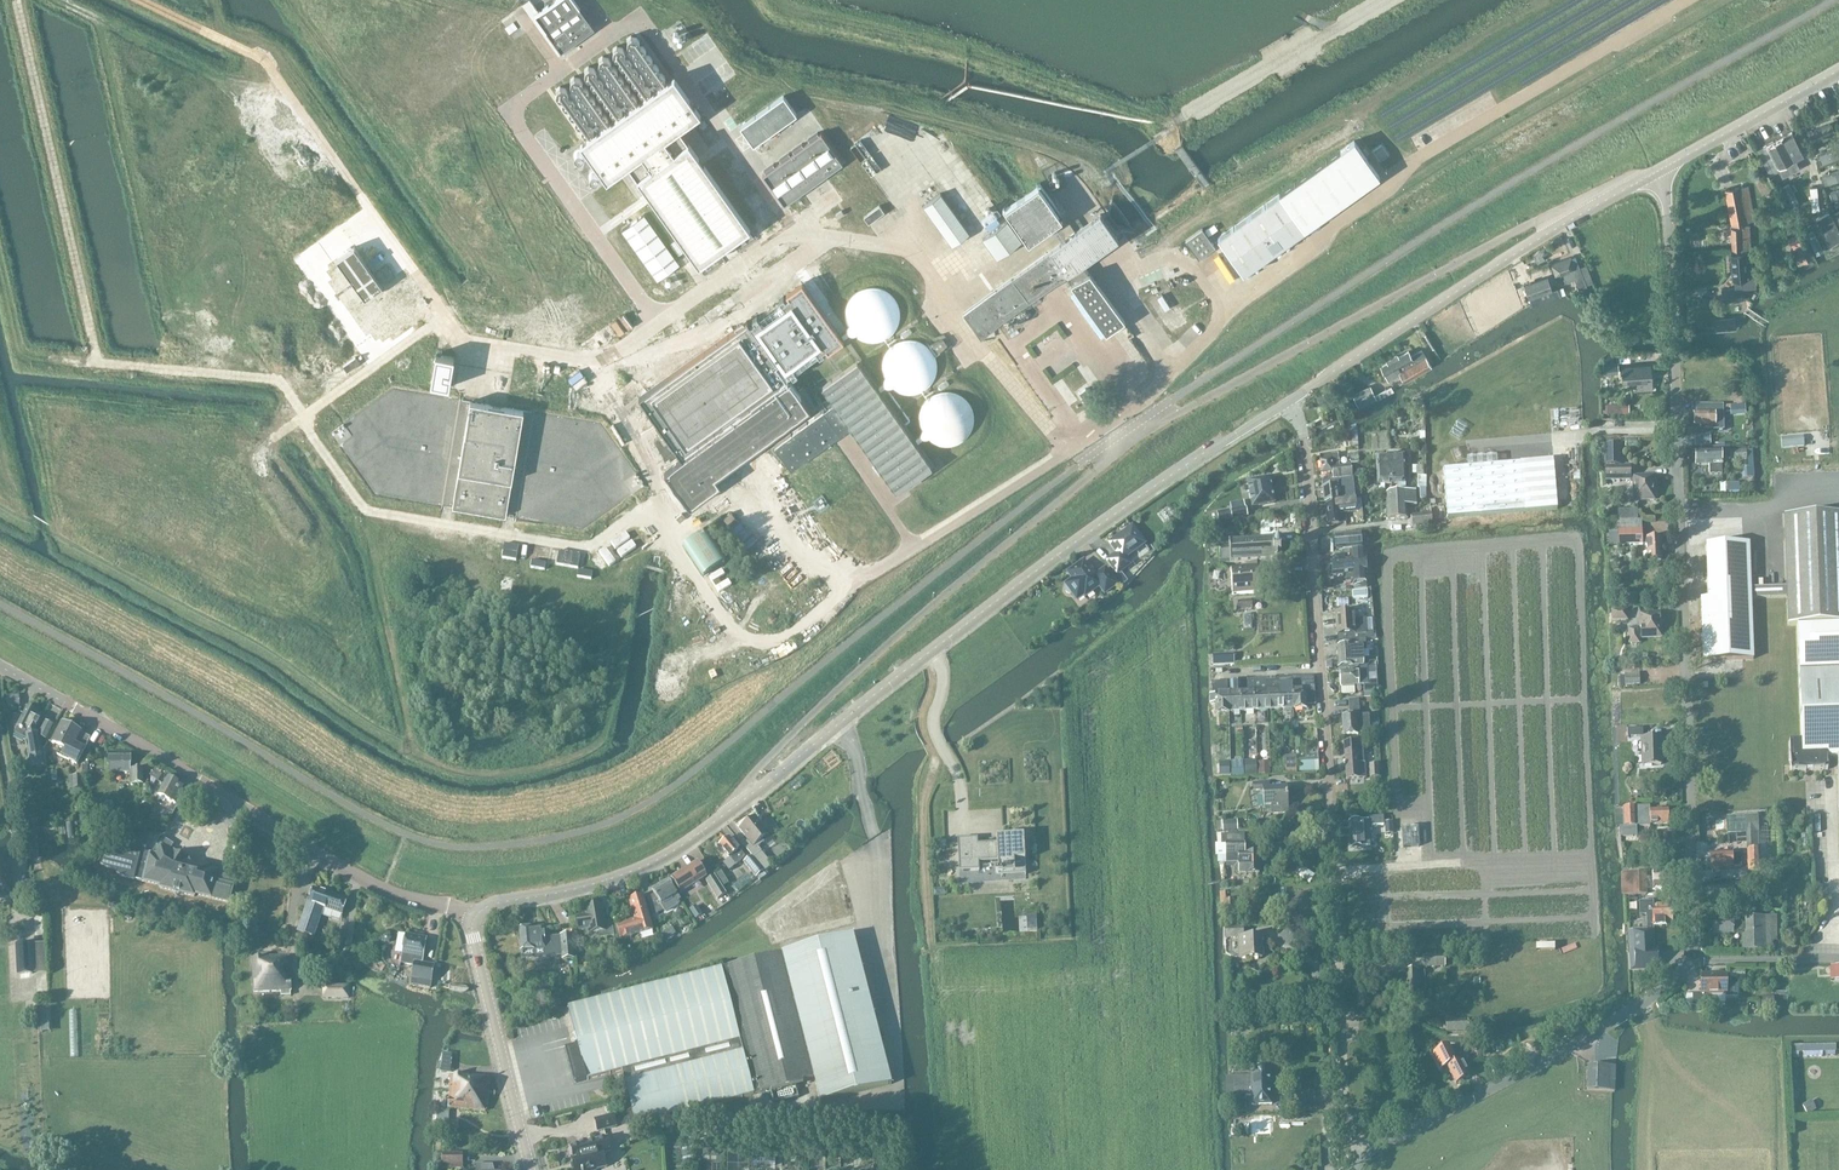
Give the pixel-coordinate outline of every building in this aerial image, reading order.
[(535,15),(561,52),(594,29),(574,0),(556,0),(535,15)] [(559,86),(556,89),(557,91),(556,96),(559,100),(562,100),(563,101),(562,105),(565,108),(569,109),(570,110),(569,113),(572,117),(575,118),(576,119),(575,122),(578,126),(582,127),(582,128),(582,131),(584,135),(588,136),(590,138),(581,144),(607,180),(628,165),(654,200),(699,264),(707,275),(726,262),(718,251),(730,242),(738,253),(757,239),(749,228),(678,129),(700,114),(674,77),(666,83),(664,81),(665,77),(662,74),(659,73),(658,72),(658,69),(656,65),(652,64),(651,63),(651,60),(649,56),(646,55),(645,54),(645,51),(642,47),(639,47),(638,46),(639,42),(636,38),(632,37),(630,35),(626,38),(628,40),(627,45),(630,49),(633,49),(634,50),(633,54),(636,58),(640,58),(640,59),(640,63),(643,66),(646,67),(647,68),(646,72),(649,76),(653,76),(653,77),(653,81),(655,84),(659,85),(661,87),(652,93),(650,91),(650,87),(648,84),(644,83),(643,82),(644,79),(641,75),(637,74),(637,73),(637,70),(635,66),(631,65),(630,64),(631,61),(628,57),(624,57),(624,56),(625,52),(622,48),(617,47),(616,45),(612,48),(613,50),(613,55),(615,59),(619,59),(620,60),(619,64),(622,67),(625,68),(626,69),(626,73),(628,76),(632,77),(632,78),(632,82),(635,86),(638,86),(639,87),(638,91),(641,94),(645,95),(646,97),(638,103),(636,102),(636,97),(634,94),(630,93),(629,92),(630,89),(627,85),(624,84),(623,83),(623,80),(621,76),(617,75),(616,75),(617,71),(614,67),(611,67),(610,66),(611,62),(608,58),(603,57),(602,56),(598,58),(599,60),(599,65),(601,69),(605,69),(606,70),(605,74),(608,78),(611,78),(612,79),(612,83),(614,86),(618,87),(618,88),(618,92),(621,96),(624,96),(625,97),(624,101),(627,104),(631,105),(632,107),(623,114),(622,112),(622,108),(619,104),(616,103),(615,102),(616,99),(613,95),(609,95),(608,94),(609,90),(606,86),(603,86),(602,85),(603,81),(600,77),(596,77),(595,76),(596,72),(594,68),(589,67),(588,66),(584,69),(585,70),(584,75),(587,79),(591,80),(591,81),(591,84),(593,88),(597,88),(598,89),(597,93),(600,97),(603,97),(604,98),(604,102),(606,106),(610,106),(611,107),(610,111),(613,115),(617,115),(618,117),(609,124),(608,122),(608,118),(605,114),(602,113),(601,112),(602,109),(599,105),(595,105),(594,104),(595,100),(592,96),(589,96),(588,95),(589,91),(586,87),(582,87),(581,86),(582,82),(580,78),(575,78),(574,76),(570,79),(571,80),(570,85),(573,89),(577,90),(577,91),(576,94),(579,98),(583,98),(584,99),(583,103),(586,107),(589,107),(590,108),(590,112),(592,116),(596,116),(596,117),(596,121),(599,125),(603,126),(604,127),(595,134),(594,132),(594,128),(591,124),(588,124),(587,123),(587,119),(585,116),(581,115),(580,114),(581,110),(578,107),(575,106),(574,105),(574,102),(571,98),(568,97),(567,96),(568,92),(565,89),(561,88),(559,86)] [(784,96),(740,127),(753,145),(797,114),(784,96)] [(1807,132),(1811,141),(1834,133),(1830,123),(1807,132)] [(1782,177),(1800,168),(1795,158),(1803,154),(1792,132),(1783,136),(1757,150),(1770,174),(1778,170),(1782,177)] [(821,133),(763,174),(784,204),(842,163),(821,133)] [(1353,140),(1217,238),(1243,274),(1379,176),(1353,140)] [(1821,164),(1838,157),(1838,147),(1817,155),(1821,164)] [(968,177),(948,154),(942,160),(961,182),(968,177)] [(956,186),(939,164),(933,169),(950,190),(956,186)] [(1826,184),(1838,180),(1838,170),(1823,175),(1826,184)] [(1038,185),(1004,209),(1028,242),(1061,218),(1038,185)] [(1748,186),(1744,187),(1744,186),(1739,187),(1725,190),(1732,225),(1732,228),(1731,228),(1732,250),(1747,249),(1747,241),(1750,240),(1749,224),(1749,223),(1755,223),(1748,186)] [(1817,189),(1809,189),(1810,214),(1818,213),(1817,189)] [(1829,192),(1831,199),(1838,197),(1838,189),(1829,192)] [(961,207),(966,203),(958,192),(953,196),(961,207)] [(968,232),(940,193),(924,205),(952,244),(968,232)] [(863,217),(868,224),(884,212),(879,205),(863,217)] [(679,263),(644,213),(621,230),(657,279),(679,263)] [(980,336),(1065,276),(1082,264),(1118,238),(1100,213),(962,310),(980,336)] [(1838,241),(1838,232),(1829,213),(1816,220),(1830,246),(1838,241)] [(997,260),(1021,241),(1006,221),(982,239),(997,260)] [(1185,241),(1198,259),(1215,247),(1201,229),(1185,241)] [(1796,247),(1797,249),(1802,246),(1802,244),(1801,243),(1803,242),(1801,238),(1799,233),(1797,234),(1791,237),(1788,238),(1791,243),(1793,247),(1796,246),(1796,247)] [(1798,265),(1812,258),(1805,245),(1791,251),(1798,265)] [(355,246),(338,258),(367,297),(384,285),(355,246)] [(981,250),(968,256),(974,268),(964,273),(971,288),(993,277),(981,250)] [(1735,288),(1721,290),(1721,301),(1742,299),(1741,288),(1756,287),(1754,271),(1753,271),(1751,250),(1741,251),(1741,253),(1731,254),(1733,281),(1734,281),(1735,288)] [(1585,266),(1580,268),(1575,257),(1572,258),(1571,257),(1551,264),(1555,276),(1563,273),(1566,282),(1575,278),(1579,288),(1581,293),(1588,291),(1586,286),(1586,284),(1591,282),(1585,266)] [(1082,264),(1065,276),(1072,285),(1071,286),(1106,335),(1124,322),(1089,273),(1088,274),(1082,264)] [(1547,276),(1524,285),(1530,299),(1553,290),(1547,276)] [(754,321),(749,324),(746,320),(638,396),(681,456),(664,468),(690,505),(721,483),(718,479),(813,412),(787,376),(791,373),(793,375),(798,372),(793,364),(814,349),(820,357),(824,353),(822,351),(825,349),(827,352),(843,340),(802,282),(786,293),(788,296),(785,298),(783,296),(778,299),(784,307),(762,322),(757,315),(752,318),(754,321)] [(900,320),(900,315),(900,309),(898,304),(896,299),(892,295),(888,292),(883,289),(878,287),(873,287),(867,288),(862,289),(857,292),(853,295),(850,299),(847,304),(846,309),(845,315),(846,320),(847,325),(850,330),(853,334),(857,338),(862,340),(867,342),(873,342),(878,342),(883,340),(888,338),(892,334),(896,330),(898,325),(900,320)] [(1618,324),(1617,318),(1615,302),(1600,305),(1602,320),(1603,326),(1618,324)] [(937,372),(937,367),(937,361),(935,356),(933,351),(929,347),(925,344),(920,341),(915,340),(910,339),(904,340),(899,341),(894,344),(890,347),(887,351),(884,356),(882,361),(882,367),(882,372),(884,377),(887,382),(890,386),(894,390),(899,392),(904,394),(910,394),(915,394),(920,392),(925,390),(929,386),(933,382),(935,377),(937,372)] [(1422,350),(1411,356),(1409,351),(1399,357),(1396,356),(1390,359),(1390,362),(1381,367),(1388,380),(1400,373),(1405,382),(1432,367),(1422,350)] [(449,387),(453,357),(434,354),(429,384),(449,387)] [(851,426),(847,429),(893,493),(931,466),(857,362),(822,386),(834,403),(851,426)] [(1637,390),(1653,389),(1651,366),(1621,368),(1621,371),(1620,371),(1620,374),(1621,374),(1622,383),(1637,382),(1637,390)] [(1370,385),(1352,394),(1359,407),(1377,398),(1375,395),(1370,385)] [(974,424),(974,419),(974,413),(972,408),(969,403),(966,399),(962,396),(957,393),(952,392),(946,391),(941,392),(936,393),(931,396),(927,399),(923,403),(921,408),(919,413),(919,419),(919,424),(921,429),(923,434),(927,438),(931,442),(936,444),(941,446),(946,446),(952,446),(957,444),(962,442),(966,438),(969,434),(972,429),(974,424)] [(1346,394),(1337,399),(1341,405),(1349,400),(1346,394)] [(470,402),(458,472),(453,507),(506,515),(511,481),(523,411),(470,402)] [(851,426),(834,403),(775,445),(792,468),(847,429),(851,426)] [(1722,417),(1721,404),(1703,405),(1704,413),(1694,413),(1694,425),(1715,425),(1715,417),(1722,417)] [(1623,406),(1607,406),(1607,416),(1623,416),(1623,406)] [(1560,411),(1551,412),(1551,425),(1560,425),(1560,411)] [(1347,430),(1348,439),(1352,438),(1353,451),(1359,450),(1356,427),(1347,430)] [(1804,439),(1781,441),(1782,449),(1804,447),(1804,439)] [(1535,441),(1524,440),(1524,454),(1534,454),(1535,441)] [(1604,465),(1621,465),(1621,445),(1604,445),(1604,447),(1600,447),(1600,464),(1604,464),(1604,465)] [(1746,451),(1734,451),(1734,460),(1734,461),(1753,461),(1753,450),(1746,451)] [(1722,451),(1712,451),(1695,452),(1696,465),(1709,465),(1710,474),(1722,474),(1722,451)] [(1572,452),(1565,457),(1571,465),(1578,459),(1572,452)] [(1350,461),(1350,464),(1337,466),(1336,458),(1332,459),(1331,454),(1320,455),(1320,460),(1322,474),(1333,472),(1333,479),(1352,476),(1352,478),(1356,477),(1356,479),(1360,478),(1359,460),(1350,461)] [(1390,455),(1391,484),(1398,483),(1398,489),(1406,488),(1406,486),(1406,485),(1404,454),(1394,455),(1390,455)] [(1391,484),(1390,455),(1386,455),(1376,456),(1377,484),(1377,487),(1378,487),(1378,490),(1384,490),(1384,484),(1391,484)] [(1605,468),(1606,480),(1630,479),(1630,467),(1605,468)] [(1463,515),(1557,507),(1554,468),(1460,476),(1463,515)] [(1561,470),(1562,483),(1574,482),(1573,469),(1561,470)] [(634,475),(621,483),(630,496),(643,488),(634,475)] [(1634,500),(1654,499),(1653,476),(1633,477),(1634,500)] [(1247,482),(1252,507),(1274,503),(1269,477),(1247,482)] [(1337,501),(1355,499),(1353,478),(1352,478),(1323,481),(1323,487),(1325,501),(1337,500),(1337,501)] [(1416,490),(1406,491),(1387,492),(1388,520),(1407,519),(1407,505),(1417,505),(1416,490)] [(1371,494),(1363,494),(1363,510),(1371,510),(1371,494)] [(1362,499),(1355,500),(1355,499),(1325,503),(1327,524),(1346,522),(1345,512),(1356,510),(1356,512),(1362,511),(1362,509),(1362,511),(1362,499)] [(1412,527),(1446,524),(1444,499),(1430,499),(1430,504),(1415,506),(1416,514),(1411,515),(1412,527)] [(1245,508),(1231,511),(1232,519),(1247,516),(1245,508)] [(1784,515),(1787,587),(1787,596),(1788,625),(1797,624),(1838,622),(1838,513),(1784,515)] [(1117,553),(1107,561),(1117,574),(1130,564),(1125,557),(1144,543),(1137,534),(1137,532),(1135,528),(1133,528),(1132,527),(1122,534),(1121,534),(1121,535),(1118,537),(1117,537),(1109,543),(1117,553)] [(1648,560),(1661,560),(1660,537),(1642,537),(1642,530),(1618,530),(1619,545),(1647,544),(1648,560)] [(1362,534),(1340,535),(1341,551),(1363,548),(1362,534)] [(1245,563),(1257,562),(1278,561),(1278,554),(1281,554),(1280,545),(1277,546),(1277,539),(1228,542),(1228,543),(1225,543),(1226,546),(1219,546),(1220,564),(1230,564),(1245,563)] [(1753,659),(1751,597),(1751,588),(1749,543),(1706,545),(1708,599),(1701,599),(1703,661),(1743,659),(1753,659)] [(1352,560),(1332,562),(1332,565),(1329,566),(1330,572),(1333,573),(1333,576),(1344,575),(1344,579),(1353,578),(1354,583),(1366,582),(1366,573),(1365,559),(1364,559),(1364,550),(1351,552),(1352,560)] [(1065,588),(1065,590),(1066,592),(1068,594),(1070,594),(1072,593),(1077,599),(1084,594),(1085,596),(1099,586),(1105,593),(1116,585),(1105,570),(1094,577),(1083,562),(1068,573),(1073,579),(1066,585),(1067,586),(1065,588)] [(1259,593),(1257,562),(1245,563),(1246,568),(1231,569),(1232,595),(1259,593)] [(1787,587),(1751,588),(1751,597),(1787,596),(1787,587)] [(1323,604),(1331,604),(1331,591),(1322,592),(1323,604)] [(1354,602),(1367,602),(1367,591),(1354,591),(1354,602)] [(1238,610),(1251,609),(1251,601),(1238,602),(1238,610)] [(1612,610),(1612,622),(1627,622),(1627,610),(1612,610)] [(1365,640),(1373,639),(1373,634),(1372,620),(1366,621),(1366,618),(1354,619),(1353,611),(1335,613),(1337,634),(1337,642),(1355,640),(1365,640)] [(1660,613),(1640,614),(1640,628),(1631,628),(1629,631),(1629,641),(1631,643),(1639,643),(1639,636),(1641,636),(1641,637),(1661,637),(1660,613)] [(1838,670),(1838,622),(1797,624),(1799,672),(1838,670)] [(1366,650),(1365,640),(1355,640),(1337,642),(1338,646),(1339,666),(1358,665),(1363,664),(1362,651),(1366,650)] [(1376,692),(1376,684),(1375,667),(1358,668),(1358,670),(1339,672),(1340,686),(1341,686),(1341,693),(1351,693),(1351,686),(1363,685),(1364,692),(1364,697),(1376,697),(1375,692),(1376,692)] [(1799,672),(1801,741),(1789,741),(1791,771),(1806,771),(1806,769),(1812,769),(1812,770),(1828,770),(1827,758),(1837,757),(1838,801),(1838,670),(1799,672)] [(1625,676),(1625,685),(1640,685),(1639,675),(1625,676)] [(1294,709),(1307,708),(1306,690),(1315,690),(1314,676),(1292,677),(1294,709)] [(1292,677),(1279,678),(1281,709),(1294,709),(1292,677)] [(1268,710),(1281,709),(1279,678),(1266,679),(1268,710)] [(1253,679),(1240,680),(1242,711),(1255,711),(1253,679)] [(1268,710),(1266,679),(1253,679),(1255,711),(1268,710)] [(1228,694),(1229,712),(1242,711),(1240,680),(1229,680),(1229,694),(1228,694)] [(1229,712),(1228,694),(1227,682),(1212,682),(1212,695),(1208,695),(1209,703),(1216,704),(1216,713),(1229,712)] [(1360,720),(1359,700),(1349,701),(1350,715),(1342,716),(1344,735),(1358,734),(1358,733),(1365,732),(1365,719),(1360,720)] [(18,703),(7,704),(7,711),(19,710),(18,703)] [(15,733),(26,738),(31,769),(46,767),(40,733),(33,734),(41,717),(36,714),(37,712),(35,711),(35,709),(31,707),(29,708),(27,708),(18,727),(15,733)] [(58,753),(64,756),(70,759),(78,763),(81,757),(90,738),(61,723),(51,742),(61,747),(58,753)] [(1643,728),(1627,729),(1628,737),(1643,736),(1643,728)] [(1661,750),(1662,750),(1661,738),(1642,739),(1643,765),(1661,765),(1661,750)] [(1347,779),(1365,778),(1363,741),(1344,742),(1347,779)] [(110,772),(130,772),(130,783),(133,783),(137,783),(139,785),(141,783),(143,783),(143,770),(131,770),(131,752),(110,753),(110,772)] [(1294,768),(1294,759),(1282,759),(1282,768),(1294,768)] [(1268,779),(1269,763),(1257,763),(1257,779),(1268,779)] [(1296,764),(1297,774),(1315,773),(1315,764),(1296,764)] [(1372,777),(1380,777),(1379,764),(1371,764),(1372,777)] [(172,816),(188,788),(168,777),(158,795),(173,803),(167,813),(172,816)] [(1268,783),(1252,784),(1253,791),(1260,791),(1260,795),(1263,795),(1264,807),(1271,806),(1271,814),(1287,813),(1286,789),(1269,790),(1268,783)] [(1623,827),(1619,827),(1619,837),(1637,836),(1636,824),(1639,823),(1640,826),(1650,826),(1650,824),(1668,824),(1668,809),(1649,810),(1649,806),(1623,807),(1623,827)] [(1746,833),(1748,872),(1749,880),(1769,879),(1769,871),(1769,850),(1768,850),(1767,825),(1758,825),(1758,815),(1726,817),(1727,834),(1746,833)] [(96,832),(126,831),(125,816),(96,817),(96,832)] [(743,845),(751,856),(764,872),(765,871),(768,875),(776,869),(772,864),(769,866),(760,853),(762,852),(757,847),(764,842),(762,840),(769,834),(755,817),(740,829),(749,840),(743,845)] [(1383,820),(1379,820),(1379,817),(1367,818),(1367,821),(1350,822),(1351,848),(1369,846),(1368,832),(1380,831),(1380,829),(1384,828),(1383,820)] [(1237,820),(1222,821),(1223,831),(1238,830),(1237,820)] [(1418,827),(1402,828),(1403,848),(1419,847),(1418,827)] [(1244,853),(1245,844),(1245,834),(1221,834),(1222,845),(1225,844),(1225,854),(1223,854),(1224,859),(1226,859),(1226,863),(1238,863),(1238,873),(1259,872),(1259,853),(1244,853)] [(978,845),(977,839),(968,839),(957,840),(958,845),(958,860),(963,860),(963,871),(979,870),(979,862),(998,861),(998,870),(995,871),(996,874),(1002,873),(1002,872),(1013,872),(1012,861),(1024,860),(1023,836),(1002,837),(1003,843),(978,845)] [(118,871),(117,875),(134,880),(134,881),(134,879),(160,886),(159,888),(194,897),(195,895),(229,903),(235,879),(219,875),(220,871),(211,869),(212,866),(189,860),(189,859),(188,858),(187,859),(174,852),(173,854),(171,852),(170,851),(170,850),(171,847),(173,844),(161,837),(157,844),(151,854),(145,852),(147,845),(134,842),(134,843),(109,845),(109,847),(106,846),(101,867),(118,871)] [(736,866),(745,857),(739,850),(729,837),(726,839),(724,840),(723,842),(719,846),(729,858),(736,866)] [(1711,868),(1742,867),(1741,854),(1732,854),(1733,852),(1710,853),(1711,868)] [(764,872),(751,856),(743,862),(756,878),(764,872)] [(680,893),(688,887),(707,876),(697,861),(671,878),(680,893)] [(8,864),(0,865),(0,896),(0,892),(10,891),(8,864)] [(1646,871),(1623,872),(1624,894),(1646,894),(1647,887),(1653,887),(1653,889),(1661,889),(1661,885),(1671,885),(1671,878),(1672,877),(1672,874),(1671,873),(1670,870),(1652,871),(1653,878),(1647,878),(1646,871)] [(729,892),(724,884),(717,874),(714,876),(706,881),(718,899),(729,892)] [(677,901),(681,899),(668,880),(651,889),(655,895),(649,899),(654,915),(664,909),(661,904),(674,896),(677,901)] [(1733,898),(1751,897),(1751,889),(1732,890),(1732,886),(1713,887),(1714,902),(1733,901),(1733,898)] [(342,914),(347,899),(313,888),(308,902),(298,931),(314,936),(324,908),(342,914)] [(635,919),(616,925),(620,940),(653,930),(643,895),(629,899),(635,919)] [(1672,914),(1674,913),(1673,909),(1672,908),(1672,906),(1653,906),(1653,901),(1639,901),(1640,915),(1647,915),(1647,927),(1662,926),(1662,924),(1673,923),(1672,914)] [(600,938),(615,936),(612,920),(604,922),(602,906),(585,908),(586,915),(577,917),(579,930),(588,929),(589,933),(599,932),(600,938)] [(1776,916),(1771,917),(1745,917),(1746,932),(1742,932),(1742,922),(1733,922),(1733,919),(1713,920),(1713,934),(1734,933),(1742,933),(1743,950),(1772,949),(1772,940),(1777,940),(1776,916)] [(348,925),(341,924),(339,938),(346,939),(348,925)] [(523,928),(519,929),(521,950),(534,949),(535,957),(546,956),(546,954),(561,953),(560,938),(545,939),(544,927),(530,928),(528,926),(524,926),(523,928)] [(1247,937),(1242,937),(1242,926),(1225,927),(1225,939),(1240,938),(1240,947),(1238,947),(1238,956),(1241,956),(1241,959),(1247,958),(1262,958),(1261,936),(1247,937)] [(665,940),(675,933),(671,927),(661,933),(665,940)] [(1647,930),(1633,931),(1634,951),(1630,952),(1631,970),(1655,969),(1655,966),(1658,966),(1657,950),(1654,950),(1653,929),(1647,930)] [(427,938),(406,934),(401,963),(415,965),(412,979),(419,980),(418,986),(430,988),(434,965),(422,963),(427,938)] [(572,935),(560,936),(560,938),(561,953),(562,960),(574,959),(572,935)] [(658,1061),(622,1071),(628,1095),(633,1112),(636,1125),(655,1120),(815,1079),(821,1102),(891,1084),(874,1017),(853,935),(791,951),(782,953),(722,969),(740,1040),(658,1061)] [(33,973),(31,944),(17,945),(18,974),(33,973)] [(1423,967),(1445,967),(1445,955),(1423,956),(1423,967)] [(254,992),(291,991),(290,956),(253,958),(254,992)] [(578,1047),(568,1049),(570,1060),(569,1060),(570,1061),(572,1060),(573,1064),(571,1065),(571,1066),(572,1066),(576,1083),(622,1071),(658,1061),(740,1040),(722,969),(620,995),(618,990),(602,994),(603,1000),(568,1009),(578,1047)] [(1406,998),(1426,998),(1425,971),(1405,972),(1406,998)] [(1736,997),(1738,995),(1738,980),(1726,980),(1726,974),(1716,974),(1716,975),(1710,975),(1710,974),(1702,974),(1702,994),(1693,994),(1693,1007),(1707,1006),(1707,995),(1726,995),(1726,997),(1736,997)] [(323,985),(323,999),(349,999),(349,985),(323,985)] [(45,986),(34,987),(35,1002),(46,1002),(45,986)] [(1447,1032),(1469,1031),(1468,1020),(1446,1020),(1447,1032)] [(518,1026),(523,1033),(530,1028),(526,1021),(518,1026)] [(542,1033),(553,1031),(551,1023),(540,1026),(542,1033)] [(1449,1045),(1433,1053),(1441,1069),(1447,1065),(1456,1083),(1458,1082),(1460,1083),(1463,1081),(1464,1079),(1469,1076),(1460,1059),(1457,1060),(1449,1045)] [(1606,1066),(1588,1066),(1588,1089),(1615,1090),(1615,1067),(1606,1066)] [(1251,1075),(1229,1076),(1224,1076),(1225,1096),(1230,1096),(1252,1095),(1252,1105),(1272,1104),(1271,1067),(1251,1067),(1251,1075)] [(451,1074),(450,1084),(440,1083),(440,1090),(450,1091),(448,1108),(485,1111),(488,1076),(451,1074)] [(595,1120),(598,1132),(604,1130),(616,1127),(613,1117),(613,1116),(595,1120)] [(1252,1120),(1252,1133),(1271,1133),(1270,1119),(1252,1120)] [(571,1158),(574,1169),(596,1169),(606,1167),(603,1153),(611,1151),(607,1137),(606,1138),(587,1143),(586,1141),(580,1143),(581,1144),(570,1147),(573,1157),(571,1158)] [(443,1154),(443,1165),(462,1165),(462,1154),(443,1154)]
